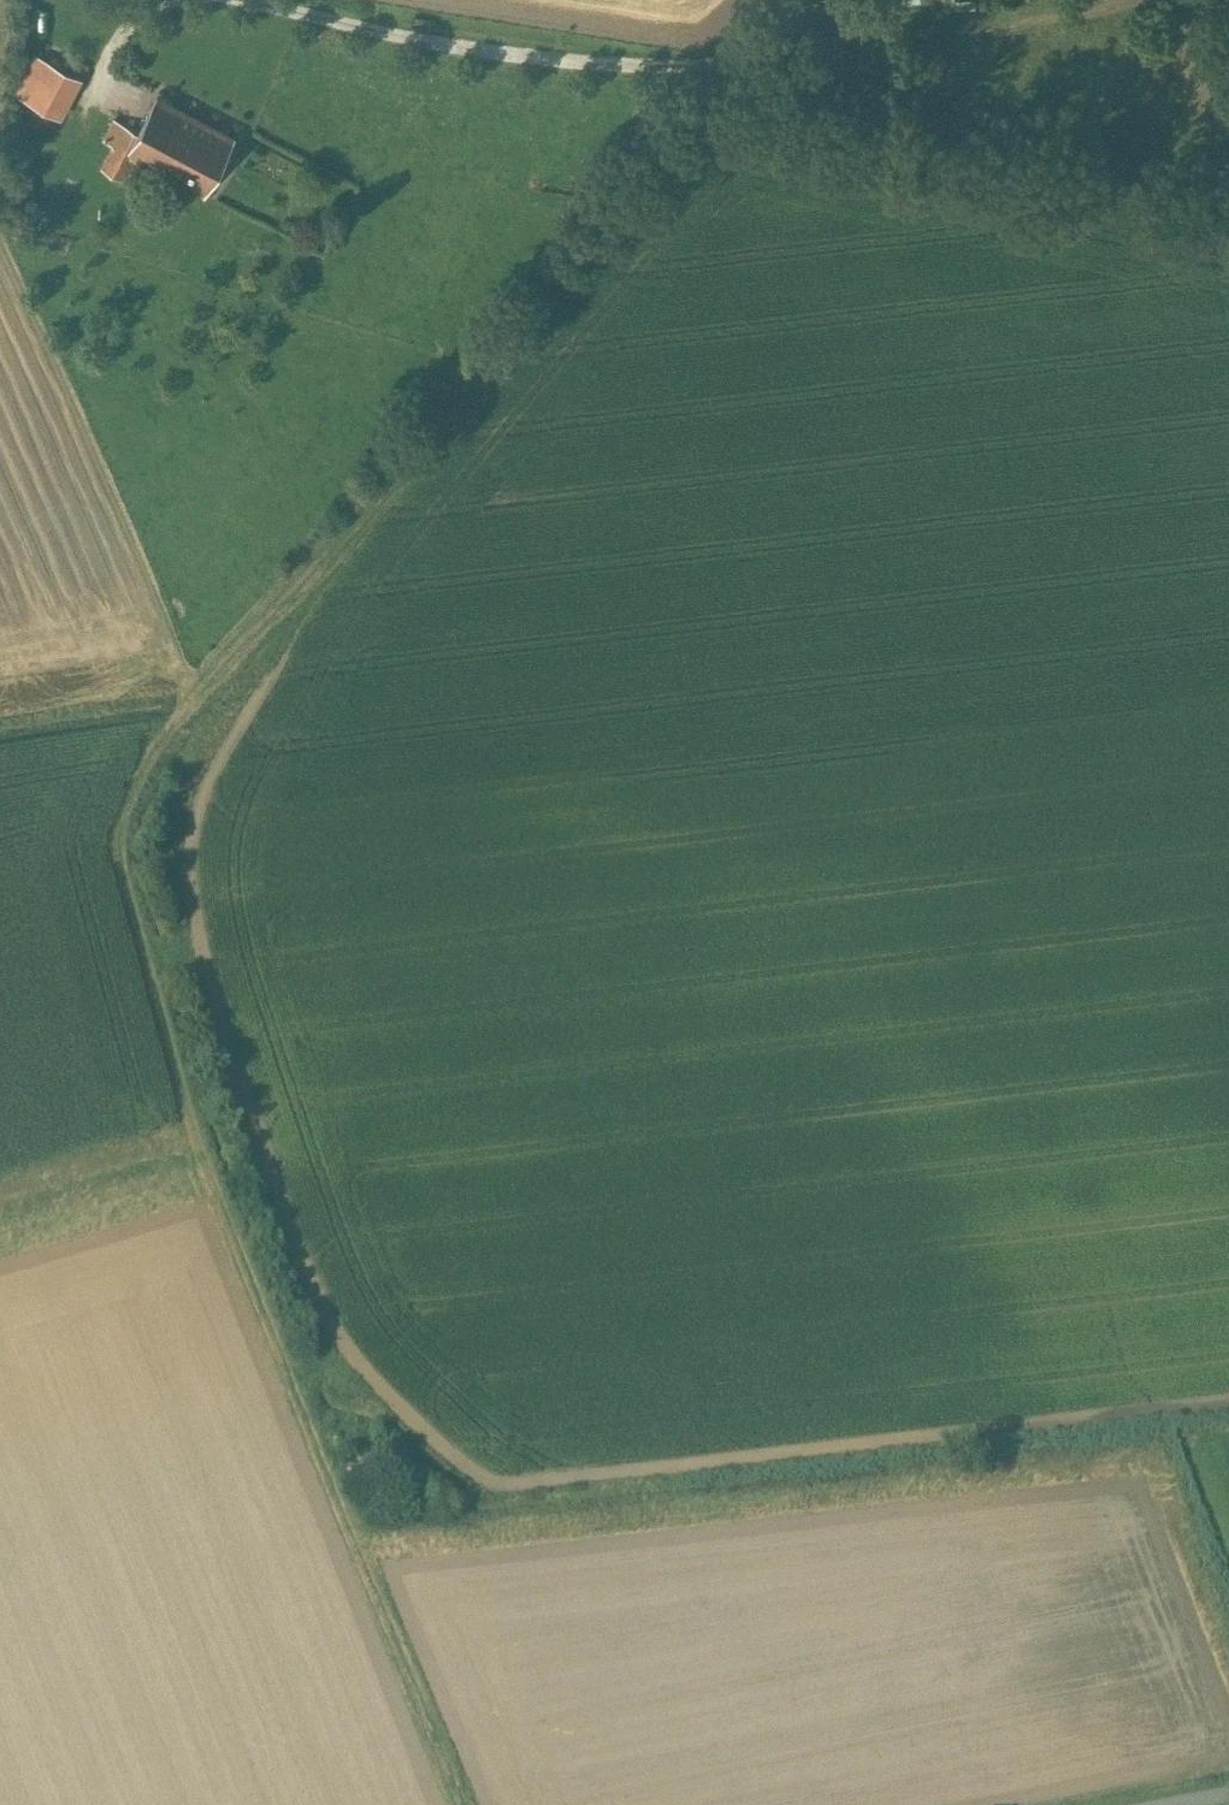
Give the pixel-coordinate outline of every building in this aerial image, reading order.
[(12,91),(59,114),(79,73),(32,50),(12,91)] [(155,95),(137,129),(127,149),(135,154),(204,191),(233,135),(155,95)] [(123,177),(135,154),(127,149),(137,129),(110,114),(101,132),(115,139),(101,164),(123,177)]
